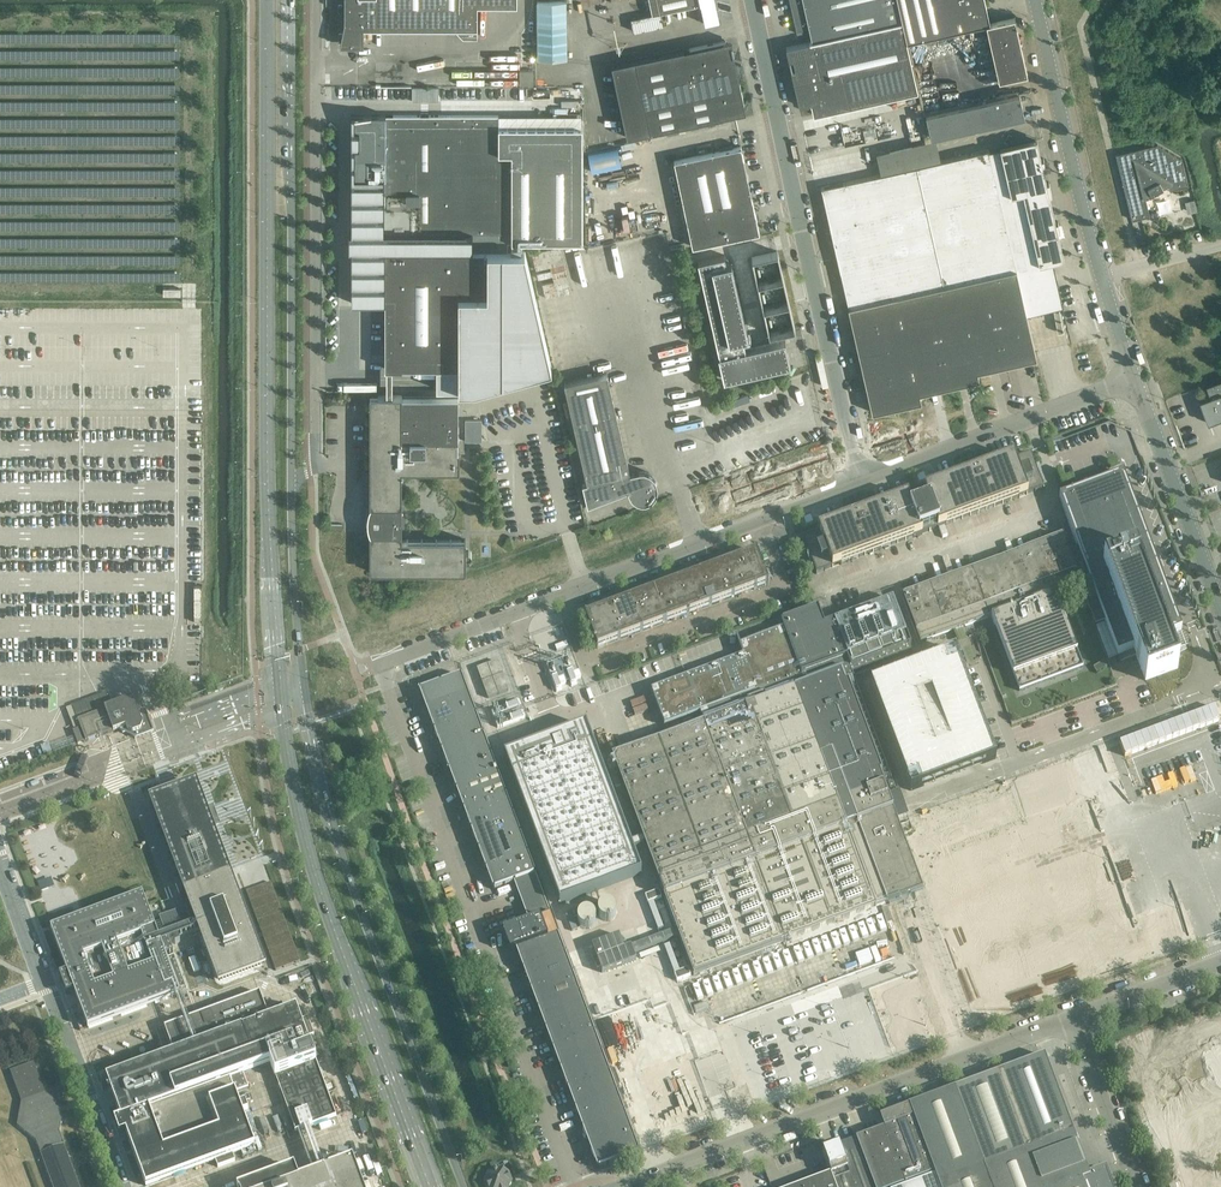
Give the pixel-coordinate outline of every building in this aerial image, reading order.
[(344,21),(340,45),(364,45),(364,28),(457,28),(457,38),(477,38),(477,5),(517,5),(517,0),(344,0),(344,21)] [(652,14),(659,13),(700,4),(699,0),(649,0),(652,14)] [(700,4),(704,24),(721,20),(717,0),(716,0),(699,0),(700,4)] [(796,31),(809,28),(802,0),(789,0),(796,31)] [(809,28),(812,41),(902,21),(897,0),(802,0),(809,28)] [(907,41),(989,22),(984,0),(898,0),(907,41)] [(565,1),(537,1),(538,58),(566,58),(565,1)] [(662,24),(659,13),(652,14),(631,19),(634,30),(662,24)] [(986,23),(995,61),(999,79),(1026,73),(1014,17),(986,23)] [(812,41),(786,47),(799,105),(810,103),(813,114),(918,91),(902,21),(812,41)] [(730,40),(635,60),(650,132),(745,111),(738,77),(741,67),(735,61),(730,40)] [(635,60),(611,65),(627,137),(650,132),(635,60)] [(519,70),(520,85),(534,84),(533,70),(519,70)] [(439,100),(440,86),(409,85),(408,99),(439,100)] [(1019,93),(925,114),(931,138),(1024,116),(1019,93)] [(352,237),(350,237),(350,241),(350,245),(354,245),(356,245),(365,245),(509,245),(512,245),(514,245),(561,245),(583,245),(582,151),(582,128),(540,128),(499,127),(499,121),(499,115),(437,115),(419,115),(384,115),(354,115),(354,165),(354,237),(352,237)] [(1035,141),(1000,148),(989,151),(1016,267),(1039,262),(1052,259),(1061,257),(1055,230),(1059,229),(1057,221),(1053,222),(1047,195),(1051,194),(1048,182),(1045,182),(1040,164),(1044,163),(1043,158),(1039,158),(1035,141)] [(1157,143),(1116,153),(1132,219),(1150,215),(1145,195),(1151,192),(1152,194),(1163,187),(1162,185),(1168,182),(1170,189),(1188,185),(1182,159),(1157,143)] [(740,146),(674,160),(692,246),(759,232),(740,146)] [(617,148),(588,154),(593,172),(621,166),(617,148)] [(988,150),(821,188),(849,307),(1016,269),(1016,267),(989,151),(988,150)] [(1188,200),(1191,212),(1197,211),(1194,199),(1188,200)] [(354,245),(350,245),(350,249),(350,255),(354,255),(354,293),(354,305),(355,305),(369,305),(369,347),(370,360),(369,368),(376,368),(380,368),(386,368),(386,369),(387,369),(389,369),(391,369),(391,368),(398,368),(402,368),(402,367),(436,367),(436,378),(436,389),(472,390),(488,385),(506,380),(551,367),(543,331),(530,275),(525,254),(520,254),(514,255),(514,249),(514,245),(512,245),(509,245),(365,245),(356,245),(354,245)] [(777,252),(750,258),(768,334),(794,328),(777,252)] [(723,255),(698,261),(719,354),(718,354),(723,378),(724,378),(724,377),(789,363),(789,364),(790,363),(784,339),(784,340),(745,348),(742,337),(747,336),(730,262),(725,263),(723,255)] [(1039,262),(1016,267),(1016,269),(1026,313),(1063,305),(1052,259),(1039,262)] [(1016,269),(849,307),(872,412),(921,401),(919,393),(979,379),(977,371),(1036,358),(1026,313),(1016,269)] [(606,371),(563,380),(587,481),(627,471),(606,371)] [(1210,396),(1220,392),(1220,379),(1206,385),(1210,396)] [(1207,422),(1220,417),(1220,392),(1210,396),(1199,400),(1207,422)] [(402,395),(370,395),(370,505),(367,516),(370,533),(370,572),(466,571),(466,568),(466,557),(469,557),(470,556),(471,554),(469,551),(466,551),(466,539),(402,539),(402,471),(460,470),(460,450),(458,450),(458,396),(402,396),(402,395)] [(925,493),(917,496),(930,531),(947,525),(946,524),(1019,497),(1019,498),(1044,488),(1031,453),(1015,459),(1013,456),(1004,459),(1006,462),(981,471),(983,474),(975,477),(973,471),(976,469),(974,469),(972,469),(970,469),(969,469),(967,470),(966,470),(964,471),(962,472),(961,474),(960,475),(964,474),(964,475),(964,474),(965,478),(934,489),(932,486),(923,489),(925,493)] [(587,481),(582,482),(588,508),(598,504),(627,493),(631,497),(635,498),(637,499),(638,500),(639,499),(642,499),(646,498),(649,496),(652,493),(654,487),(654,484),(654,481),(653,479),(651,475),(648,472),(642,469),(636,469),(627,471),(587,481)] [(1105,620),(1117,653),(1133,647),(1103,565),(1134,554),(1166,635),(1177,631),(1181,629),(1123,474),(1059,497),(1077,546),(1105,620)] [(819,532),(803,538),(816,573),(841,564),(913,537),(914,537),(930,531),(917,496),(909,499),(908,495),(899,498),(900,502),(869,514),(867,511),(868,511),(868,510),(871,509),(871,508),(869,508),(867,508),(865,508),(864,508),(862,509),(861,509),(859,510),(858,511),(857,512),(856,513),(855,514),(855,515),(858,514),(859,514),(861,520),(854,523),(852,520),(828,529),(827,525),(818,529),(819,532)] [(1077,546),(1068,550),(1063,536),(1061,536),(1062,537),(996,561),(970,571),(968,572),(985,618),(992,615),(1055,592),(1080,582),(1083,590),(1083,592),(1095,624),(1105,620),(1077,546)] [(756,552),(722,564),(734,596),(767,584),(768,584),(769,584),(757,551),(755,551),(756,552)] [(1133,647),(1145,680),(1178,667),(1173,656),(1185,651),(1182,646),(1187,644),(1183,633),(1178,635),(1177,631),(1166,635),(1134,554),(1103,565),(1133,647)] [(734,596),(722,564),(700,573),(712,604),(734,596)] [(968,572),(878,606),(895,651),(985,618),(968,572)] [(712,604),(700,573),(677,581),(689,613),(712,604)] [(689,613),(677,581),(654,590),(666,622),(689,613)] [(666,622),(654,590),(631,599),(643,630),(666,622)] [(1055,592),(992,615),(1014,674),(1077,651),(1055,592)] [(643,630),(631,599),(608,607),(620,639),(643,630)] [(787,639),(805,685),(806,684),(841,671),(855,666),(857,671),(882,662),(897,656),(895,651),(878,606),(843,619),(824,625),(787,639)] [(620,639),(608,607),(586,615),(585,615),(597,648),(599,648),(598,647),(620,639)] [(817,608),(781,622),(783,626),(782,626),(787,639),(824,625),(817,608)] [(737,638),(736,639),(742,656),(759,702),(805,685),(787,639),(782,626),(739,642),(737,638)] [(993,756),(953,649),(867,682),(908,789),(993,756)] [(1077,651),(1014,674),(1019,690),(1083,666),(1077,651)] [(742,656),(686,677),(700,712),(703,723),(759,702),(742,656)] [(488,698),(508,690),(498,661),(477,669),(488,698)] [(1104,662),(1094,667),(1097,671),(1107,666),(1104,662)] [(841,671),(806,684),(849,800),(884,787),(841,671)] [(461,675),(419,690),(493,889),(514,882),(535,874),(535,873),(461,675)] [(686,677),(651,690),(664,725),(700,712),(686,677)] [(759,702),(703,723),(747,838),(849,800),(806,684),(805,685),(759,702)] [(106,693),(72,705),(86,742),(127,726),(129,731),(133,733),(140,731),(142,727),(149,724),(144,713),(138,715),(132,699),(112,707),(106,693)] [(521,706),(519,701),(492,711),(494,716),(521,706)] [(525,717),(523,712),(496,722),(498,727),(525,717)] [(655,873),(747,838),(703,723),(612,757),(643,839),(645,846),(655,873)] [(630,844),(586,725),(504,756),(559,904),(641,874),(633,851),(645,846),(643,839),(630,844)] [(76,745),(85,742),(79,727),(71,731),(76,745)] [(234,771),(209,780),(216,800),(241,792),(234,771)] [(197,918),(203,934),(204,936),(204,937),(203,938),(203,939),(203,940),(203,941),(204,942),(204,943),(206,943),(206,944),(213,962),(212,963),(212,964),(212,965),(212,966),(213,967),(214,968),(215,968),(216,969),(220,979),(260,964),(252,941),(252,940),(253,940),(253,939),(253,938),(253,937),(252,936),(252,935),(251,935),(250,934),(249,934),(242,916),(243,915),(243,914),(243,913),(243,912),(243,911),(243,910),(242,910),(242,909),(241,909),(240,909),(233,891),(234,890),(234,889),(234,888),(234,887),(234,886),(233,886),(233,885),(232,884),(231,884),(230,883),(224,865),(224,864),(225,863),(225,862),(224,861),(224,860),(223,859),(222,859),(221,858),(214,840),(215,839),(215,838),(215,837),(215,836),(214,835),(214,834),(212,833),(208,824),(215,822),(210,808),(203,811),(200,802),(201,801),(201,800),(201,799),(201,798),(200,797),(200,796),(199,796),(198,795),(194,785),(153,800),(157,810),(156,811),(156,812),(156,813),(156,814),(157,816),(157,817),(159,817),(166,836),(166,837),(165,838),(165,839),(165,840),(166,840),(166,841),(167,842),(168,842),(169,843),(176,861),(175,862),(175,863),(175,864),(175,865),(176,866),(176,867),(177,867),(177,868),(178,868),(185,886),(185,887),(184,888),(184,889),(184,890),(185,891),(186,892),(187,893),(188,893),(194,911),(194,912),(194,913),(193,913),(193,914),(193,915),(194,916),(194,917),(195,917),(195,918),(196,918),(197,918)] [(884,787),(849,800),(858,822),(892,809),(884,787)] [(849,800),(747,838),(755,861),(858,822),(849,800)] [(892,809),(858,822),(887,902),(922,889),(892,809)] [(755,861),(785,940),(887,902),(858,822),(755,861)] [(659,882),(664,895),(755,861),(747,838),(655,873),(659,882)] [(755,861),(664,895),(694,975),(785,940),(755,861)] [(535,874),(514,882),(529,922),(550,914),(535,874)] [(658,890),(644,895),(647,902),(654,900),(661,897),(658,890)] [(143,895),(51,929),(67,972),(87,964),(82,951),(154,924),(143,895)] [(654,900),(647,902),(657,930),(664,927),(654,900)] [(887,907),(881,909),(887,924),(893,922),(887,907)] [(529,922),(508,929),(597,1168),(639,1152),(550,914),(529,922)] [(572,915),(567,917),(572,931),(577,929),(572,915)] [(881,931),(886,929),(882,916),(876,918),(881,931)] [(871,935),(876,933),(871,919),(866,921),(871,935)] [(863,938),(868,936),(863,923),(858,925),(863,938)] [(67,972),(59,975),(66,994),(74,991),(88,1028),(188,991),(175,958),(168,960),(166,956),(173,954),(168,940),(161,942),(158,936),(154,924),(82,951),(87,964),(67,972)] [(853,942),(859,940),(854,926),(848,928),(853,942)] [(844,945),(850,943),(845,930),(839,932),(844,945)] [(835,948),(841,946),(836,933),(831,935),(835,948)] [(826,952),(831,950),(826,936),(821,938),(826,952)] [(817,955),(822,953),(818,940),(812,942),(817,955)] [(808,959),(813,957),(809,943),(803,945),(808,959)] [(670,944),(663,947),(673,974),(680,972),(670,944)] [(798,962),(804,960),(799,947),(794,949),(798,962)] [(788,966),(793,964),(788,951),(783,953),(788,966)] [(778,970),(783,968),(778,955),(773,957),(778,970)] [(768,974),(773,972),(768,958),(763,960),(768,974)] [(758,978),(763,976),(758,962),(753,964),(758,978)] [(747,982),(753,980),(748,966),(742,968),(747,982)] [(680,972),(673,974),(676,981),(690,976),(689,974),(687,969),(680,972)] [(737,985),(743,983),(738,970),(732,972),(737,985)] [(727,989),(733,987),(728,974),(723,975),(727,989)] [(718,993),(723,991),(718,977),(713,979),(718,993)] [(708,996),(713,994),(708,981),(703,983),(708,996)] [(698,1000),(703,998),(698,984),(693,986),(698,1000)] [(260,992),(164,1027),(174,1053),(256,1022),(269,1017),(260,992)] [(106,1077),(110,1087),(117,1106),(121,1118),(243,1073),(271,1063),(285,1103),(296,1133),(304,1130),(307,1138),(310,1145),(313,1154),(319,1171),(310,1175),(301,1178),(298,1179),(293,1167),(238,1186),(363,1186),(352,1160),(352,1159),(324,1170),(318,1152),(317,1152),(314,1143),(312,1136),(309,1128),(336,1118),(310,1048),(306,1038),(307,1037),(314,1035),(308,1018),(301,1021),(300,1021),(295,1008),(269,1017),(256,1022),(174,1053),(106,1077)] [(909,1106),(940,1186),(1110,1186),(1104,1172),(1090,1177),(1073,1133),(1068,1118),(1045,1055),(1002,1071),(954,1089),(909,1106)] [(34,1063),(11,1071),(22,1101),(45,1093),(34,1063)] [(121,1118),(114,1120),(119,1134),(126,1132),(146,1186),(216,1161),(218,1167),(235,1161),(233,1154),(255,1146),(243,1113),(248,1111),(246,1103),(240,1105),(235,1092),(248,1087),(243,1073),(121,1118)] [(18,1125),(36,1140),(41,1153),(53,1185),(54,1186),(79,1186),(75,1177),(64,1145),(59,1132),(63,1108),(45,1093),(22,1101),(18,1125)] [(880,1117),(884,1129),(905,1184),(933,1174),(908,1106),(880,1117)] [(856,1140),(874,1186),(897,1186),(905,1184),(884,1129),(856,1140)] [(16,1135),(0,1139),(0,1186),(32,1186),(16,1135)] [(839,1146),(854,1186),(873,1186),(855,1140),(839,1146)] [(831,1174),(831,1176),(836,1186),(854,1186),(839,1146),(823,1152),(831,1174)] [(492,1170),(488,1172),(485,1180),(487,1186),(509,1186),(511,1182),(507,1171),(499,1168),(492,1170)] [(795,1186),(836,1186),(831,1176),(831,1174),(795,1186)] [(934,1176),(904,1186),(938,1186),(934,1176)]
